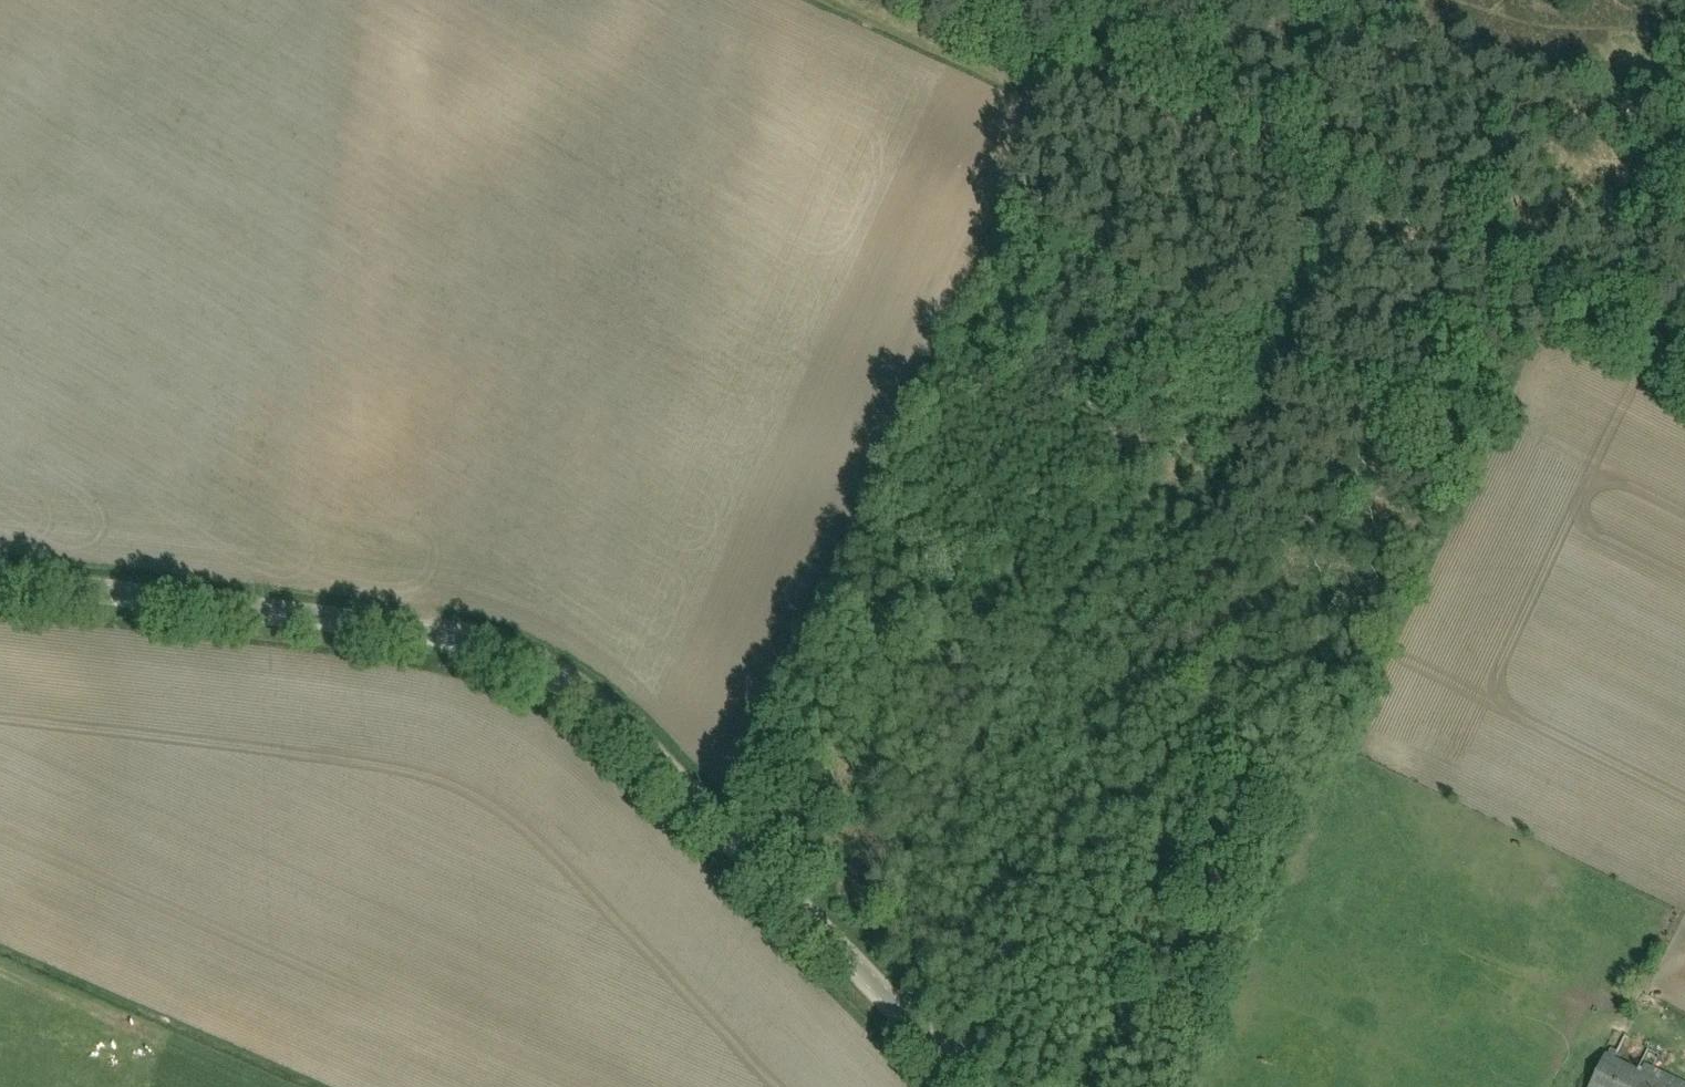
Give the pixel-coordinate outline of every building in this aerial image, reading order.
[(1607,1055),(1591,1086),(1674,1086),(1607,1055)]
